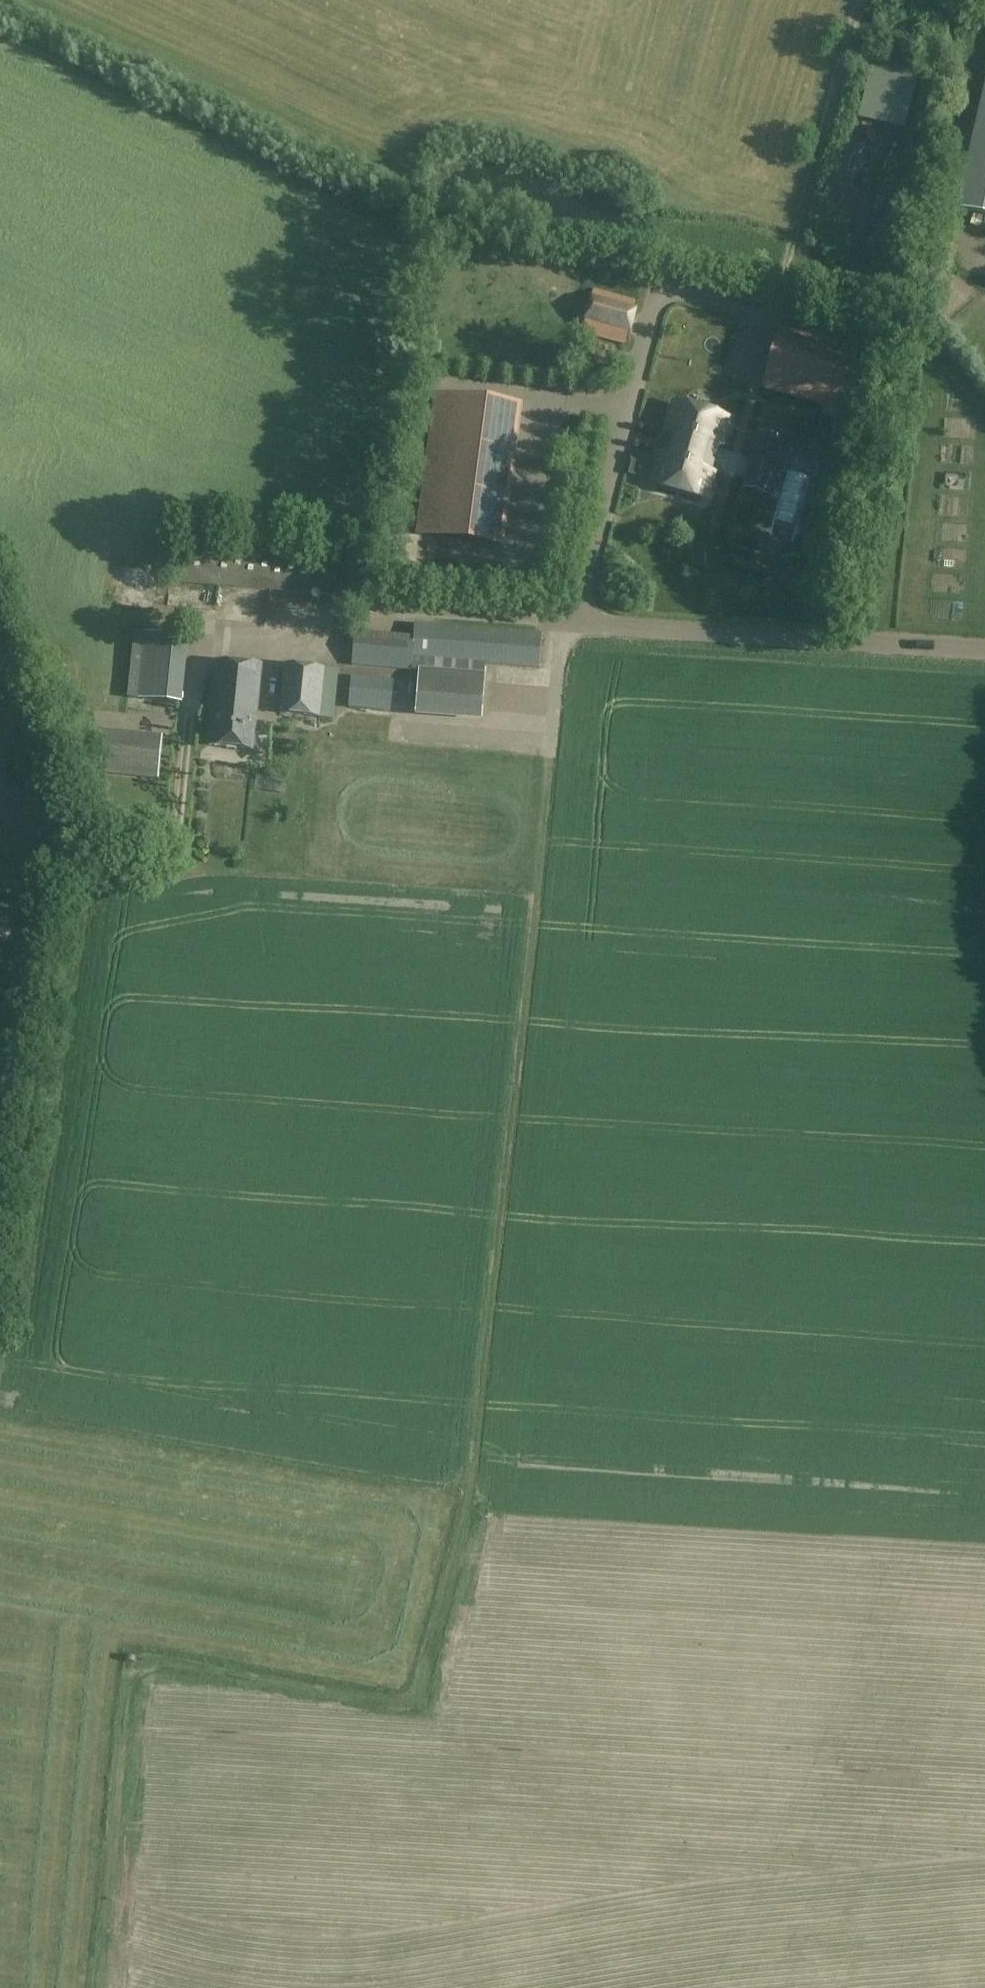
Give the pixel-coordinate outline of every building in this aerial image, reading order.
[(984,219),(983,231),(984,231),(984,86),(955,212),(984,219)] [(595,291),(584,332),(624,343),(635,302),(595,291)] [(780,329),(764,387),(847,411),(864,352),(780,329)] [(436,396),(418,534),(501,545),(520,408),(436,396)] [(674,403),(652,484),(705,498),(727,418),(674,403)] [(759,433),(751,464),(774,470),(782,440),(759,433)] [(179,545),(177,584),(337,597),(340,554),(332,553),(331,557),(179,545)] [(375,624),(373,635),(355,633),(352,667),(412,672),(413,660),(422,661),(422,670),(420,670),(417,708),(482,713),(485,675),(484,675),(485,666),(539,670),(542,635),(415,625),(415,630),(413,630),(413,638),(401,637),(402,626),(375,624)] [(134,633),(127,699),(182,705),(189,639),(145,634),(144,634),(134,633)] [(218,663),(210,746),(253,750),(261,668),(218,663)] [(320,719),(326,670),(326,669),(285,665),(279,715),(320,719)] [(326,670),(320,719),(334,720),(339,671),(326,670)] [(353,677),(349,706),(390,711),(393,681),(353,677)] [(153,775),(158,734),(80,725),(75,766),(153,775)]
